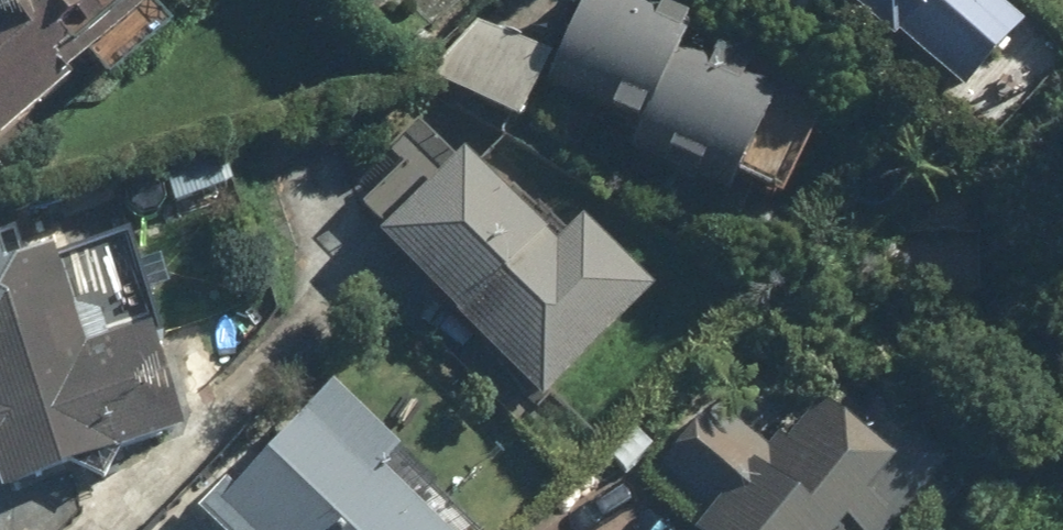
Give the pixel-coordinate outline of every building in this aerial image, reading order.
[(92,68),(107,87),(174,32),(152,6),(159,0),(0,0),(0,143),(92,68)] [(684,49),(694,28),(638,0),(587,0),(543,87),(638,134),(627,157),(728,203),(737,185),(782,205),(785,198),(837,221),(861,167),(808,144),(817,125),(773,106),(780,93),(684,49)] [(893,43),(899,36),(967,92),(1026,22),(1000,0),(841,0),(893,43)] [(551,58),(476,24),(445,91),(520,125),(551,58)] [(653,300),(583,228),(565,245),(513,191),(504,200),(464,158),(380,239),(541,406),(653,300)] [(183,439),(150,332),(84,352),(53,251),(0,267),(0,492),(1,494),(183,439)] [(397,459),(400,455),(332,390),(233,492),(225,483),(197,512),(215,529),(214,529),(471,529),(397,459)] [(949,472),(876,406),(850,435),(822,410),(788,448),(728,394),(652,478),(705,526),(701,529),(896,529),(949,472)]
